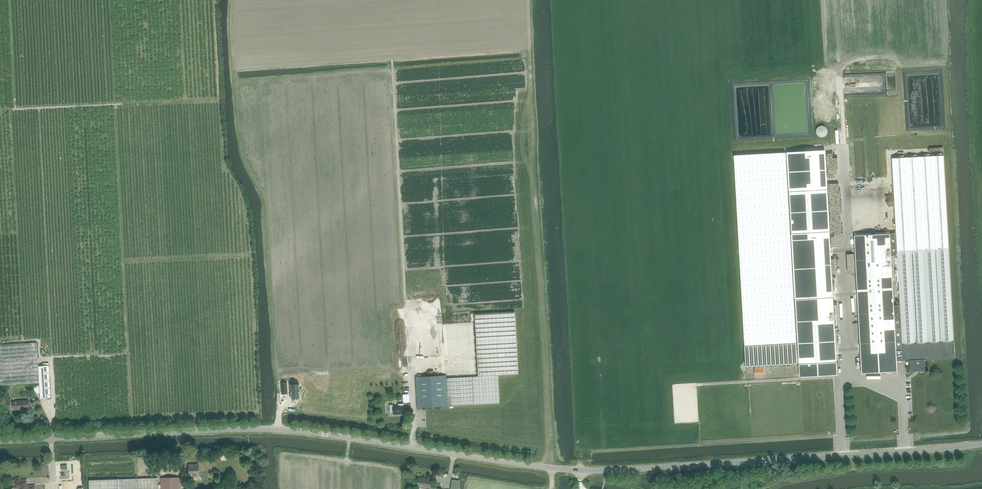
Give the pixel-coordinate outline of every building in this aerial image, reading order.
[(788,152),(790,192),(827,190),(825,150),(788,152)] [(763,366),(799,364),(798,333),(796,300),(794,274),(792,239),(792,234),(790,234),(788,186),(786,153),(762,154),(734,155),(738,219),(742,296),(746,367),(755,367),(763,366)] [(912,157),(904,158),(904,155),(899,156),(899,158),(892,158),(896,233),(855,236),(862,374),(897,372),(897,361),(910,360),(910,371),(925,370),(925,359),(955,358),(949,249),(944,156),(917,157),(917,155),(912,155),(912,157)] [(792,234),(792,239),(830,237),(827,190),(790,192),(792,234)] [(881,199),(881,221),(878,221),(878,223),(894,223),(893,199),(881,199)] [(793,239),(799,364),(836,362),(830,237),(793,239)] [(420,316),(440,315),(439,303),(429,304),(429,308),(420,308),(420,316)] [(474,404),(499,403),(498,375),(518,374),(515,312),(475,314),(478,376),(446,378),(446,375),(421,377),(421,374),(417,374),(417,377),(415,377),(417,408),(474,404)] [(430,348),(423,349),(424,357),(443,355),(442,354),(435,355),(434,351),(431,351),(430,348)] [(34,384),(32,352),(1,354),(3,385),(34,384)] [(799,364),(800,377),(837,375),(836,362),(799,364)] [(51,397),(49,371),(49,366),(39,366),(39,371),(40,398),(51,397)] [(299,385),(290,385),(291,400),(300,400),(299,385)] [(29,400),(13,401),(13,410),(19,409),(25,408),(25,409),(29,408),(29,400)] [(393,414),(404,414),(404,405),(393,406),(393,414)] [(199,473),(199,464),(189,465),(189,473),(192,473),(193,476),(199,476),(199,473)] [(161,488),(180,488),(179,477),(160,478),(161,488)] [(428,479),(419,477),(417,487),(429,488),(430,488),(431,480),(427,480),(428,479)] [(19,488),(35,488),(35,485),(29,486),(27,486),(27,480),(20,480),(20,479),(19,478),(17,478),(15,480),(14,480),(15,488),(19,488)] [(89,480),(89,488),(158,488),(157,478),(89,480)]
